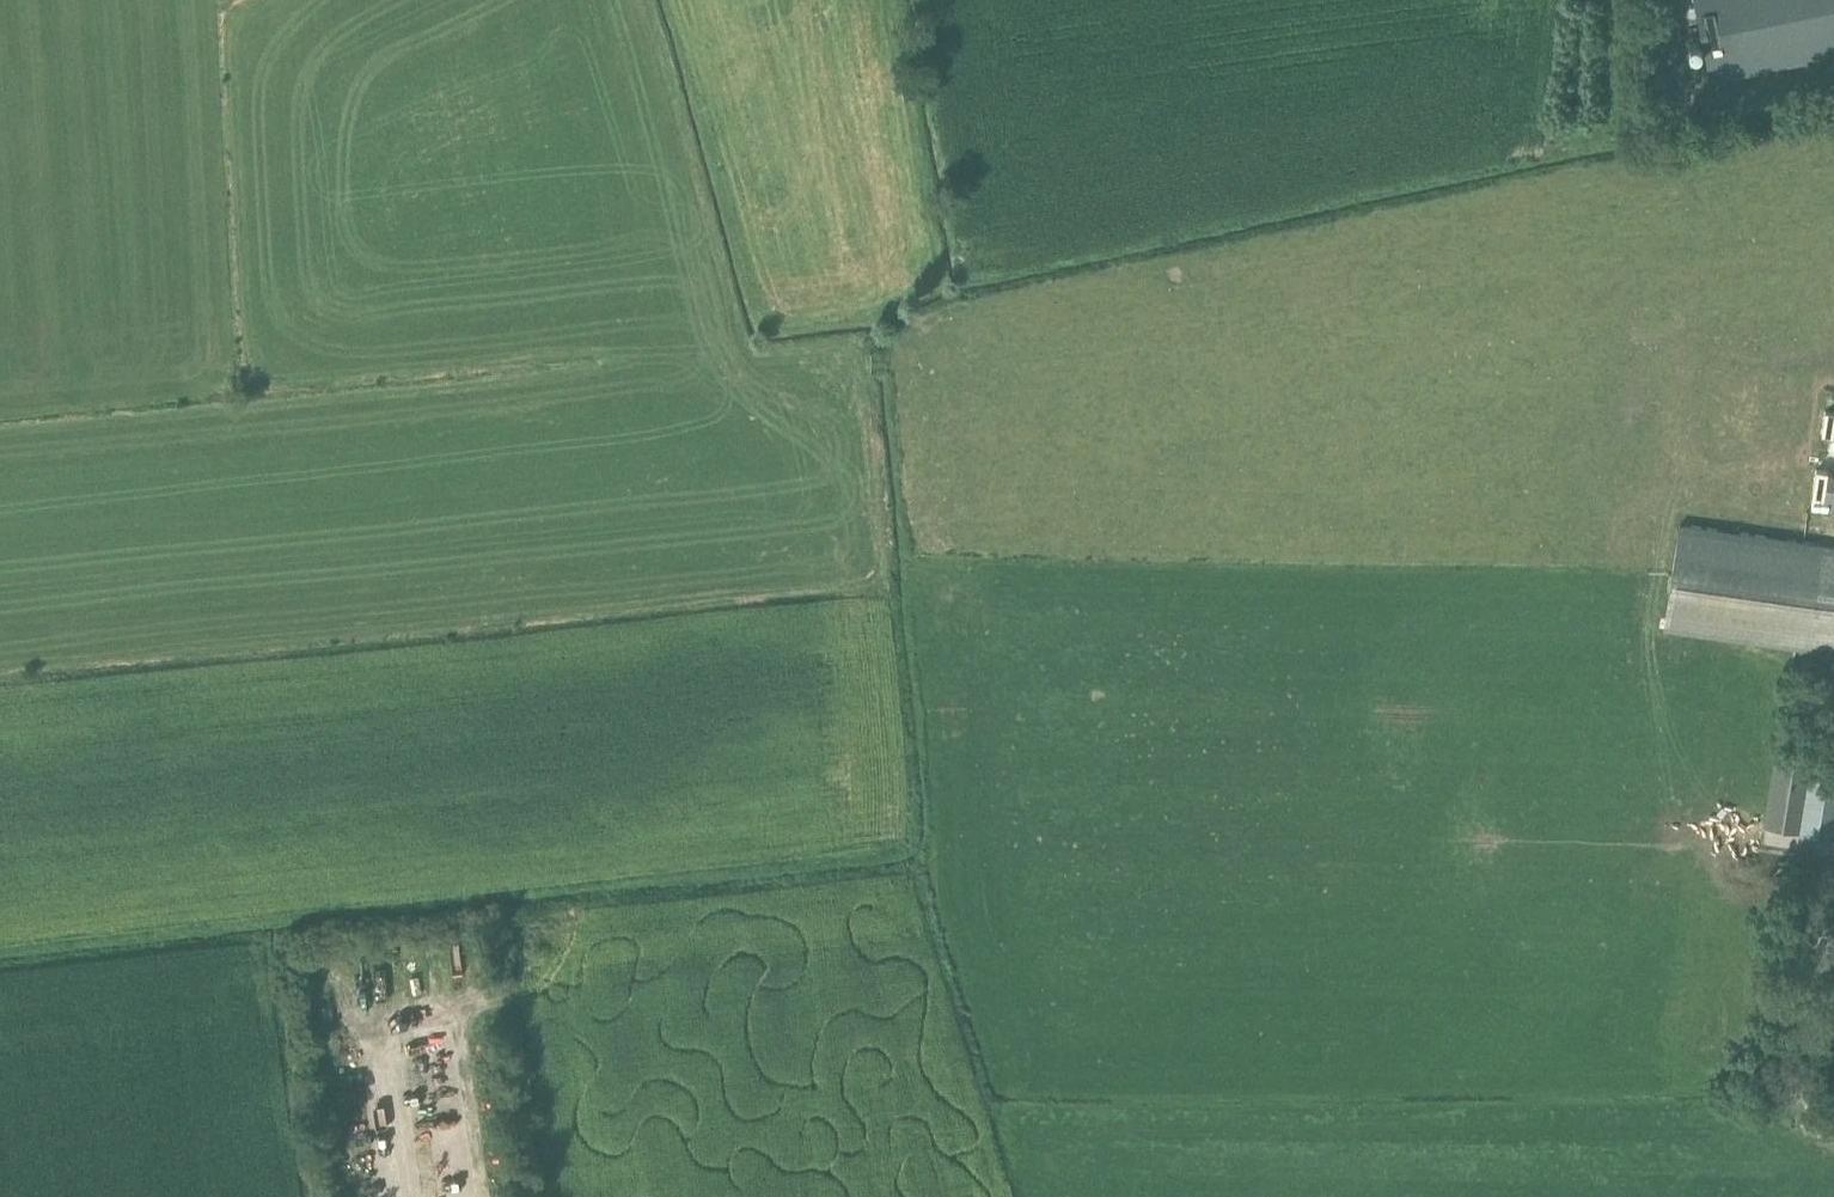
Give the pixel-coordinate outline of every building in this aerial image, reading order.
[(1712,80),(1833,55),(1833,0),(1696,0),(1712,80)] [(1833,514),(1833,429),(1826,428),(1819,479),(1833,481),(1828,514),(1833,514)] [(1664,630),(1833,654),(1833,548),(1679,526),(1664,630)] [(1799,833),(1833,839),(1833,763),(1812,760),(1799,833)]
